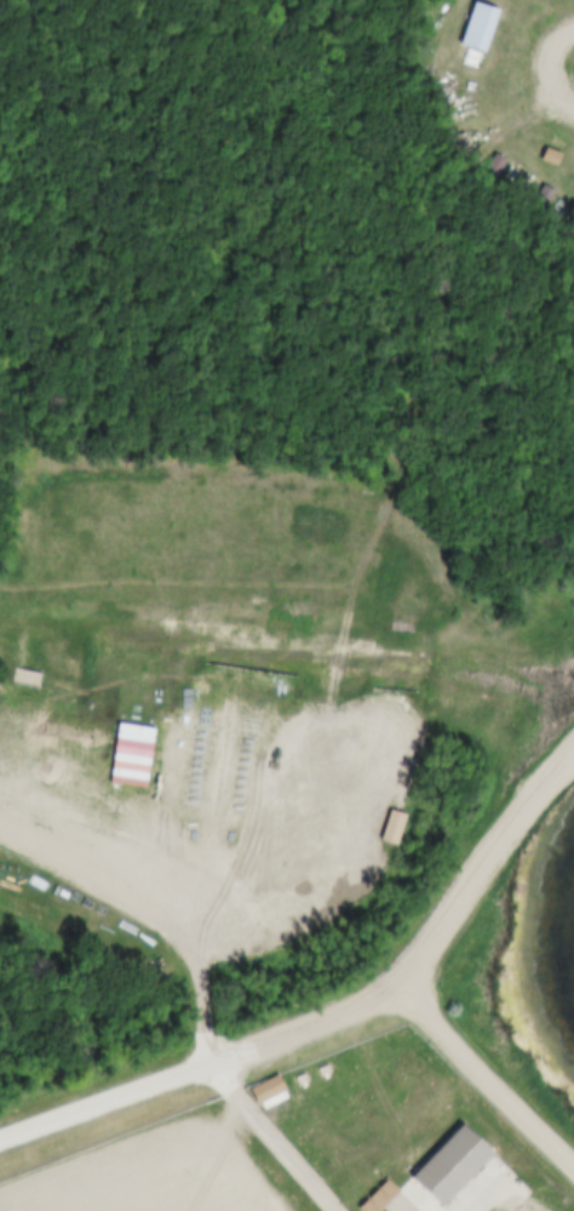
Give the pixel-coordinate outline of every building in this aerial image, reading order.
[(447,41),(461,0),(465,0),(488,7),(473,50),(447,41)] [(489,55),(497,9),(471,4),(463,51),(489,55)] [(548,206),(554,192),(542,187),(543,185),(529,179),(522,195),(548,206)] [(5,668),(34,674),(31,686),(2,681),(5,668)] [(301,674),(278,673),(277,694),(300,695),(301,674)] [(375,809),(395,813),(386,844),(367,838),(375,809)] [(398,847),(406,817),(389,812),(381,843),(398,847)] [(241,1087),(268,1075),(274,1090),(247,1102),(241,1087)] [(448,1120),(397,1173),(432,1207),(483,1154),(448,1120)]
